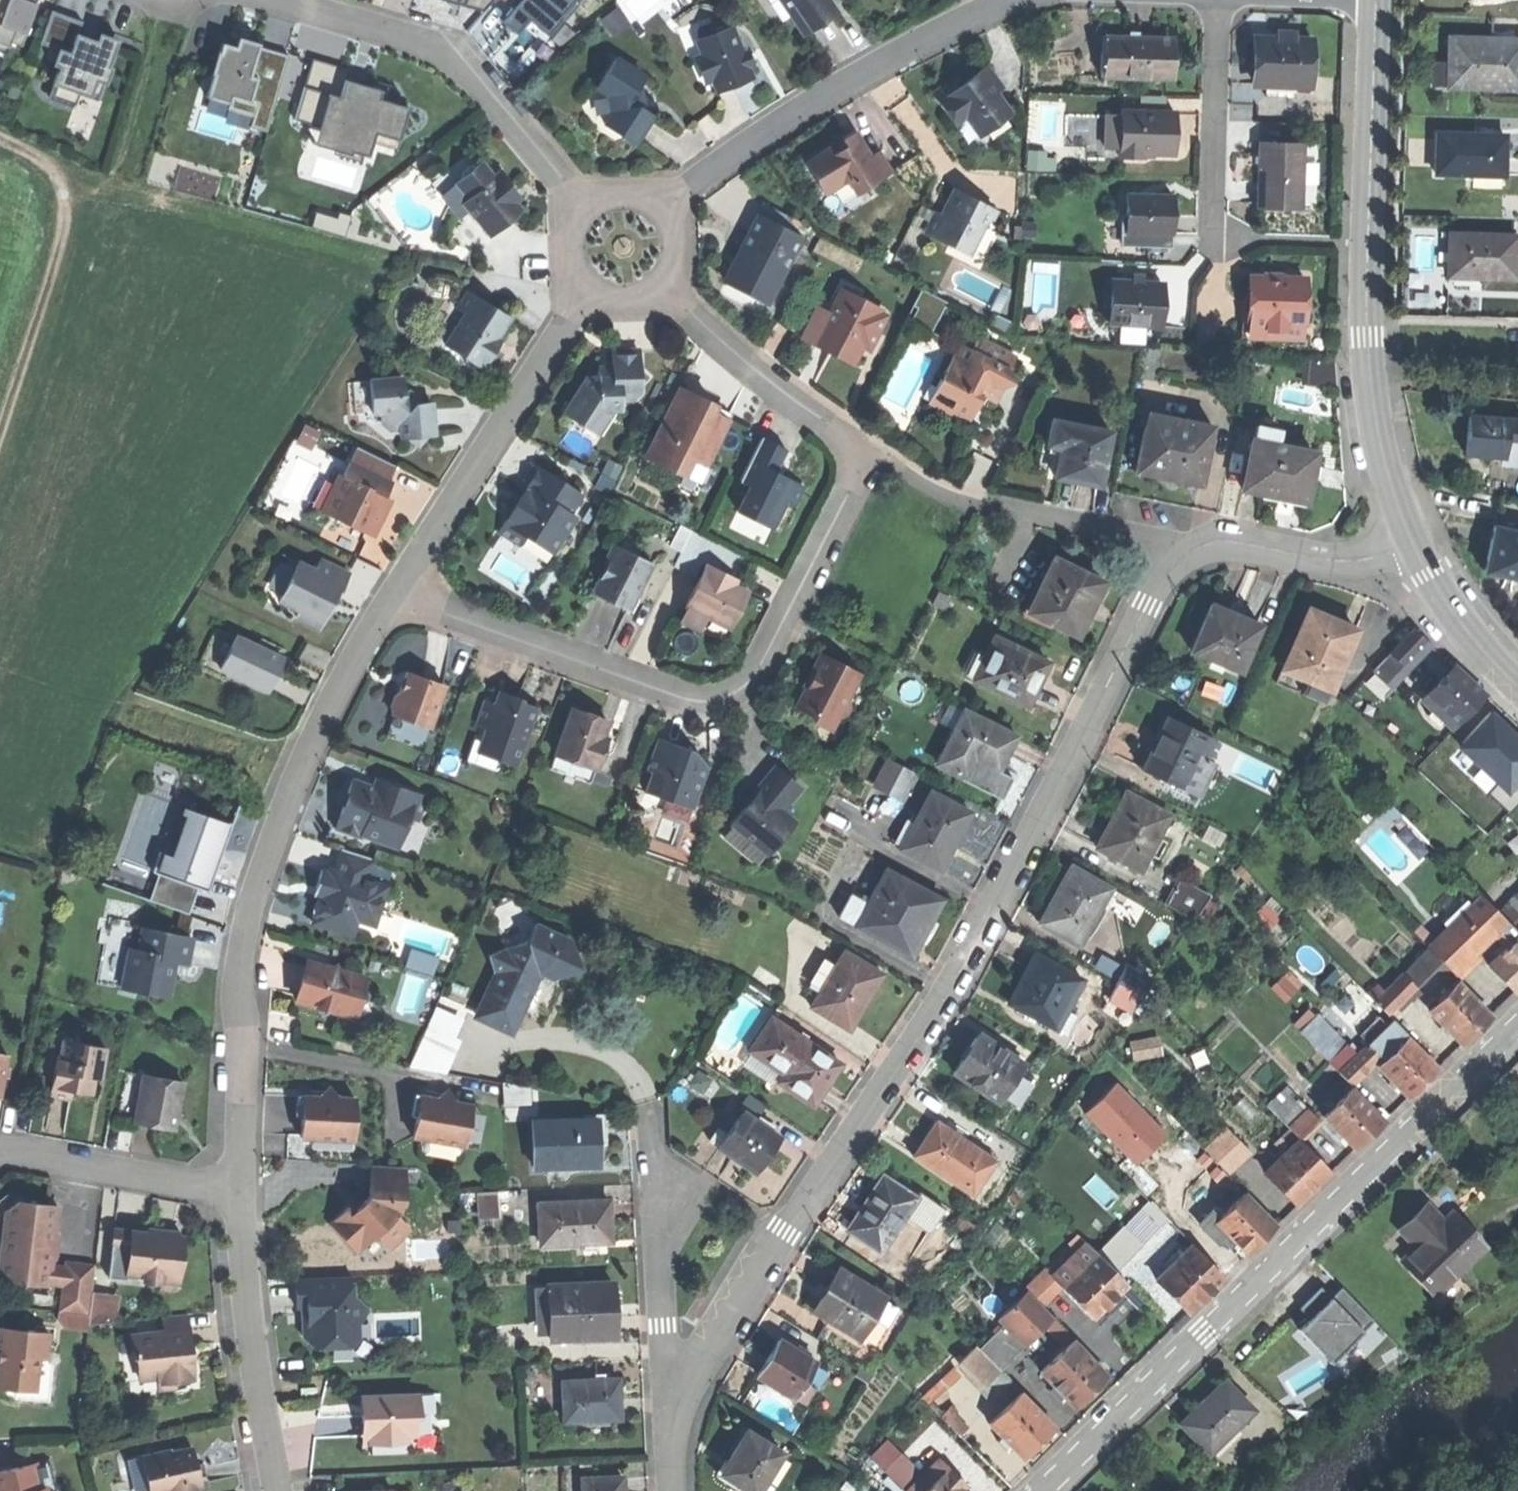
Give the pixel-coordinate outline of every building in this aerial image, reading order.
[(5,53),(8,44),(22,48),(34,7),(12,0),(0,0),(0,51),(5,53)] [(495,10),(497,0),(452,0),(495,10)] [(516,3),(505,19),(518,28),(527,16),(555,36),(580,0),(512,0),(516,3)] [(634,18),(660,0),(621,0),(634,18)] [(803,32),(819,21),(836,9),(830,0),(780,0),(803,32)] [(612,33),(631,27),(624,6),(605,12),(612,33)] [(50,13),(39,47),(62,54),(47,100),(74,109),(78,97),(96,103),(114,49),(91,42),(76,37),(81,23),(50,13)] [(693,28),(697,39),(714,33),(710,21),(693,28)] [(732,83),(751,76),(747,67),(741,50),(732,26),(714,33),(697,39),(703,55),(695,58),(704,81),(713,77),(717,89),(732,83)] [(1111,36),(1111,77),(1166,77),(1166,37),(1141,36),(1111,36)] [(1285,38),(1257,37),(1255,84),(1265,85),(1295,86),(1311,87),(1314,39),(1285,38)] [(1449,85),(1517,85),(1517,37),(1449,37),(1449,85)] [(244,76),(253,47),(231,41),(229,50),(215,46),(200,97),(224,104),(226,97),(244,103),(251,78),(244,76)] [(264,130),(286,57),(253,47),(244,76),(251,78),(244,103),(254,106),(250,116),(248,125),(264,130)] [(748,47),(741,50),(747,67),(755,64),(748,47)] [(605,124),(634,143),(644,128),(652,115),(638,107),(635,89),(643,76),(615,58),(597,87),(611,96),(614,111),(605,124)] [(400,138),(407,104),(378,97),(381,84),(346,76),(348,67),(314,59),(301,118),(322,123),(317,144),(369,155),(374,132),(400,138)] [(952,78),(932,92),(953,122),(964,115),(979,135),(1010,113),(995,90),(1000,86),(985,65),(970,76),(957,85),(952,78)] [(1295,96),(1295,86),(1265,85),(1264,95),(1295,96)] [(223,108),(250,116),(254,106),(244,103),(226,97),(224,104),(223,108)] [(1122,110),(1120,156),(1141,157),(1141,151),(1175,153),(1176,133),(1177,113),(1122,110)] [(854,131),(843,138),(851,150),(862,143),(854,131)] [(1435,171),(1503,173),(1503,153),(1504,134),(1436,132),(1435,171)] [(833,188),(841,201),(891,171),(878,150),(869,156),(862,143),(851,150),(843,138),(826,148),(805,161),(816,180),(825,174),(833,188)] [(1304,144),(1260,142),(1259,173),(1257,207),(1302,208),(1304,144)] [(459,216),(468,208),(475,203),(467,192),(465,194),(455,181),(480,161),(471,149),(431,182),(459,216)] [(468,208),(490,235),(509,220),(522,209),(514,200),(520,196),(500,171),(493,177),(480,161),(455,181),(465,194),(467,192),(475,203),(468,208)] [(824,194),(833,188),(825,174),(816,180),(824,194)] [(935,212),(925,234),(974,256),(995,211),(954,192),(949,203),(943,216),(935,212)] [(1123,233),(1169,234),(1170,214),(1170,195),(1124,193),(1123,233)] [(724,281),(767,302),(799,237),(756,216),(745,238),(724,281)] [(1449,232),(1449,268),(1482,268),(1482,275),(1516,275),(1516,255),(1517,233),(1449,232)] [(1304,279),(1249,277),(1248,302),(1252,302),(1251,320),(1303,322),(1304,279)] [(1109,280),(1108,323),(1157,324),(1158,302),(1158,282),(1109,280)] [(814,311),(801,338),(826,349),(853,362),(861,345),(868,330),(876,333),(884,316),(876,312),(878,308),(840,291),(828,317),(814,311)] [(444,346),(479,367),(482,363),(484,365),(492,352),(500,340),(496,338),(509,318),(475,297),(444,346)] [(1241,312),(1241,320),(1251,320),(1252,302),(1248,302),(1242,302),(1241,312)] [(1302,339),(1303,322),(1251,320),(1241,320),(1241,337),(1302,339)] [(869,349),(876,333),(868,330),(861,345),(869,349)] [(949,357),(935,386),(956,397),(950,409),(959,414),(970,419),(981,395),(992,400),(1014,355),(976,337),(970,349),(960,344),(953,359),(949,357)] [(595,408),(619,408),(619,399),(635,399),(641,392),(640,382),(646,375),(640,369),(639,349),(612,350),(612,368),(597,368),(597,374),(587,374),(575,394),(563,414),(585,426),(595,408)] [(401,377),(369,379),(371,413),(380,412),(381,421),(391,430),(400,429),(401,438),(409,437),(417,445),(424,436),(434,436),(433,419),(432,403),(415,404),(402,393),(401,377)] [(1308,400),(1335,402),(1336,381),(1309,379),(1308,400)] [(680,388),(646,456),(682,474),(689,459),(704,466),(731,414),(699,398),(680,388)] [(1165,476),(1200,483),(1211,424),(1149,412),(1137,471),(1165,476)] [(1468,431),(1466,451),(1502,453),(1504,453),(1505,435),(1506,414),(1469,412),(1468,431)] [(1506,414),(1505,435),(1517,436),(1517,415),(1506,414)] [(1077,479),(1097,482),(1106,429),(1050,419),(1048,430),(1046,442),(1060,444),(1056,468),(1056,472),(1055,475),(1077,479)] [(1255,422),(1252,438),(1276,442),(1279,427),(1255,422)] [(299,441),(314,448),(322,430),(307,423),(299,441)] [(1035,469),(1056,472),(1056,468),(1042,466),(1046,442),(1048,430),(1042,429),(1035,469)] [(1505,435),(1504,453),(1502,453),(1502,458),(1517,458),(1517,436),(1505,435)] [(761,438),(741,480),(752,485),(755,492),(744,495),(737,511),(759,521),(761,515),(774,522),(784,500),(793,505),(802,486),(776,473),(787,450),(773,444),(761,438)] [(1276,442),(1252,438),(1243,487),(1263,491),(1262,496),(1278,499),(1303,504),(1314,450),(1276,442)] [(1042,466),(1056,468),(1060,444),(1046,442),(1042,466)] [(335,517),(370,534),(382,507),(378,505),(382,496),(390,481),(386,479),(393,465),(356,447),(332,497),(342,502),(335,517)] [(1208,486),(1222,489),(1228,456),(1214,453),(1208,486)] [(696,481),(704,466),(689,459),(682,474),(696,481)] [(517,486),(523,489),(537,466),(531,463),(517,486)] [(498,531),(521,545),(527,536),(544,546),(553,531),(564,537),(576,517),(570,513),(581,493),(565,484),(563,474),(553,476),(537,466),(523,489),(529,492),(522,504),(516,501),(513,507),(504,510),(504,520),(498,531)] [(519,496),(516,501),(522,504),(529,492),(523,489),(519,496)] [(325,512),(335,517),(342,502),(332,497),(325,512)] [(1512,520),(1511,528),(1491,524),(1483,565),(1508,569),(1517,571),(1517,521),(1512,520)] [(555,552),(564,537),(553,531),(544,546),(555,552)] [(622,537),(617,547),(631,554),(636,544),(622,537)] [(612,601),(629,609),(650,563),(631,554),(617,547),(612,545),(602,565),(606,567),(593,592),(612,601)] [(1052,619),(1076,632),(1090,608),(1105,580),(1058,554),(1039,586),(1028,606),(1052,619)] [(277,607),(295,616),(309,585),(338,598),(343,588),(349,574),(320,561),(315,570),(297,562),(277,607)] [(721,572),(706,565),(686,606),(705,616),(717,621),(730,628),(747,592),(734,585),(718,578),(721,572)] [(736,580),(721,572),(718,578),(734,585),(736,580)] [(1048,626),(1052,619),(1028,606),(1039,586),(1034,583),(1019,609),(1048,626)] [(699,629),(705,616),(686,606),(679,619),(699,629)] [(1224,664),(1242,672),(1261,628),(1213,607),(1203,629),(1194,651),(1212,659),(1224,664)] [(1282,672),(1329,690),(1351,632),(1340,628),(1342,625),(1327,619),(1305,611),(1302,618),(1296,633),(1282,672)] [(1292,632),(1296,633),(1302,618),(1298,617),(1292,632)] [(1388,651),(1401,663),(1426,637),(1412,625),(1388,651)] [(220,669),(268,691),(275,676),(282,659),(235,637),(220,669)] [(1044,660),(992,638),(984,657),(974,680),(1026,702),(1034,683),(1044,660)] [(836,660),(819,652),(811,669),(814,670),(807,683),(796,706),(815,715),(817,720),(849,713),(846,698),(858,674),(834,663),(836,660)] [(964,675),(974,680),(984,657),(973,653),(964,675)] [(1222,668),(1224,664),(1212,659),(1210,664),(1222,668)] [(1426,694),(1457,722),(1484,691),(1468,677),(1453,663),(1426,694)] [(401,685),(405,687),(410,673),(405,671),(401,685)] [(392,715),(431,728),(445,685),(410,673),(405,687),(404,690),(399,689),(397,695),(395,694),(393,701),(391,708),(394,709),(392,715)] [(495,705),(485,701),(477,724),(486,728),(482,741),(501,747),(497,759),(515,765),(535,707),(518,701),(519,698),(509,694),(500,691),(495,705)] [(554,756),(595,770),(607,737),(602,736),(608,720),(589,713),(571,707),(554,756)] [(1014,735),(961,708),(951,728),(956,731),(948,747),(939,765),(960,776),(969,757),(996,770),(1005,752),(1014,735)] [(1140,767),(1143,769),(1170,717),(1166,715),(1153,741),(1140,767)] [(1170,717),(1143,769),(1181,788),(1196,759),(1203,763),(1215,740),(1170,717)] [(940,743),(948,747),(956,731),(951,728),(948,727),(940,743)] [(677,743),(658,737),(647,769),(652,770),(645,792),(691,808),(706,766),(693,749),(677,743)] [(478,752),(497,759),(501,747),(482,741),(478,752)] [(1512,770),(1515,773),(1517,770),(1517,758),(1513,753),(1504,763),(1512,770)] [(591,783),(595,770),(554,756),(549,769),(591,783)] [(1189,792),(1203,763),(1196,759),(1181,788),(1189,792)] [(884,788),(897,795),(911,769),(898,763),(884,788)] [(730,823),(767,854),(793,821),(780,811),(800,786),(776,767),(765,780),(730,823)] [(925,777),(911,769),(897,795),(911,802),(925,777)] [(361,835),(382,842),(386,832),(401,836),(407,817),(417,821),(426,795),(386,781),(375,790),(351,781),(347,794),(340,794),(339,800),(343,805),(339,816),(334,830),(360,838),(361,835)] [(970,811),(931,790),(913,823),(900,848),(939,868),(954,840),(970,811)] [(1099,848),(1141,869),(1149,853),(1158,836),(1169,815),(1126,793),(1113,819),(1099,848)] [(147,899),(187,913),(197,887),(207,890),(218,860),(231,822),(194,809),(178,854),(158,847),(151,869),(157,871),(147,899)] [(892,843),(900,848),(913,823),(905,818),(892,843)] [(758,866),(767,854),(730,823),(720,835),(758,866)] [(397,848),(401,836),(386,832),(382,842),(397,848)] [(1167,840),(1158,836),(1149,853),(1158,858),(1167,840)] [(312,922),(351,934),(356,917),(357,912),(360,902),(370,906),(378,908),(385,886),(364,879),(371,857),(342,848),(335,869),(328,867),(327,870),(320,868),(317,881),(313,892),(321,894),(319,899),(314,901),(311,908),(314,913),(312,922)] [(1039,923),(1078,944),(1090,923),(1100,906),(1110,887),(1071,866),(1055,895),(1039,923)] [(837,916),(909,954),(924,927),(939,898),(884,869),(866,904),(849,894),(837,916)] [(1179,880),(1167,903),(1197,919),(1209,896),(1179,880)] [(1119,893),(1110,887),(1100,906),(1106,909),(1109,911),(1119,893)] [(1497,909),(1505,918),(1511,924),(1517,916),(1517,889),(1497,909)] [(1471,951),(1495,929),(1505,918),(1497,909),(1482,894),(1472,905),(1479,912),(1455,935),(1471,951)] [(373,923),(378,908),(370,906),(360,902),(357,912),(356,917),(373,923)] [(1448,928),(1455,935),(1479,912),(1472,905),(1448,928)] [(1096,926),(1106,909),(1100,906),(1090,923),(1096,926)] [(1510,944),(1517,937),(1517,931),(1511,924),(1505,918),(1495,929),(1510,944)] [(485,1015),(519,1030),(529,1008),(546,968),(560,974),(587,965),(577,935),(543,920),(536,936),(497,951),(503,973),(485,1015)] [(1451,970),(1471,951),(1455,935),(1448,928),(1428,947),(1430,948),(1442,960),(1451,970)] [(128,949),(121,989),(168,997),(173,973),(167,972),(169,962),(174,963),(186,965),(190,938),(142,929),(138,950),(128,949)] [(1514,988),(1517,984),(1517,937),(1510,944),(1491,963),(1514,988)] [(1416,986),(1442,960),(1430,948),(1404,973),(1416,986)] [(809,1007),(847,1029),(863,1003),(881,973),(842,951),(834,965),(820,989),(816,996),(809,1007)] [(1008,1000),(1056,1026),(1058,1023),(1065,1010),(1082,978),(1034,952),(1021,976),(1008,1000)] [(814,986),(820,989),(834,965),(825,959),(810,984),(814,986)] [(300,982),(295,1000),(317,1006),(321,1015),(330,1009),(353,1015),(355,1008),(365,1001),(360,991),(363,978),(338,971),(335,963),(329,968),(306,961),(300,982)] [(1124,967),(1117,981),(1143,994),(1150,980),(1124,967)] [(1288,999),(1305,982),(1292,968),(1274,986),(1288,999)] [(1388,1013),(1416,986),(1404,973),(1386,991),(1376,1000),(1388,1013)] [(1477,976),(1466,988),(1491,1011),(1502,1000),(1477,976)] [(1430,1010),(1462,1041),(1475,1028),(1491,1011),(1466,988),(1459,980),(1430,1010)] [(1117,981),(1109,997),(1135,1010),(1143,994),(1117,981)] [(1368,993),(1376,1000),(1386,991),(1378,983),(1368,993)] [(810,993),(816,996),(820,989),(814,986),(810,993)] [(1073,1014),(1065,1010),(1058,1023),(1066,1027),(1073,1014)] [(1300,1031),(1329,1061),(1348,1043),(1319,1013),(1300,1031)] [(839,1062),(770,1016),(748,1049),(783,1072),(777,1081),(812,1104),(826,1082),(839,1062)] [(1378,1055),(1383,1060),(1406,1037),(1409,1034),(1393,1018),(1367,1044),(1378,1055)] [(410,1063),(443,1069),(456,1037),(428,1025),(410,1063)] [(952,1071),(999,1102),(1024,1064),(977,1034),(964,1053),(952,1071)] [(1135,1059),(1165,1055),(1163,1034),(1132,1038),(1135,1059)] [(62,1037),(59,1057),(65,1058),(69,1038),(62,1037)] [(1378,1065),(1406,1094),(1420,1080),(1434,1066),(1406,1037),(1383,1060),(1378,1065)] [(64,1097),(73,1098),(75,1089),(93,1093),(97,1070),(105,1066),(109,1045),(69,1038),(65,1058),(59,1057),(52,1095),(64,1097)] [(1329,1061),(1339,1071),(1358,1053),(1348,1043),(1329,1061)] [(1350,1082),(1378,1055),(1367,1044),(1358,1053),(1339,1071),(1350,1082)] [(742,1058),(777,1081),(783,1072),(748,1049),(742,1058)] [(2,1096),(9,1052),(0,1051),(0,1096),(2,1096)] [(1491,1083),(1513,1107),(1517,1102),(1517,1083),(1506,1070),(1491,1083)] [(158,1125),(177,1128),(186,1080),(145,1072),(136,1121),(158,1125)] [(1117,1079),(1085,1113),(1139,1165),(1172,1132),(1117,1079)] [(298,1103),(298,1113),(303,1113),(302,1137),(313,1137),(355,1138),(356,1095),(339,1094),(330,1083),(318,1093),(298,1092),(298,1103)] [(1322,1113),(1354,1146),(1367,1133),(1383,1118),(1351,1085),(1322,1113)] [(533,1103),(534,1087),(507,1086),(506,1102),(533,1103)] [(415,1104),(413,1114),(419,1115),(415,1138),(429,1140),(458,1145),(465,1147),(471,1110),(473,1104),(457,1101),(451,1090),(439,1097),(417,1093),(415,1104)] [(1276,1115),(1288,1127),(1307,1108),(1296,1096),(1276,1115)] [(1293,1132),(1298,1138),(1318,1119),(1307,1108),(1288,1127),(1293,1132)] [(485,1113),(471,1110),(465,1147),(479,1149),(485,1113)] [(768,1157),(781,1137),(743,1112),(728,1135),(720,1147),(758,1172),(768,1157)] [(538,1123),(540,1167),(601,1163),(601,1151),(600,1143),(599,1119),(538,1123)] [(609,1119),(599,1119),(600,1143),(610,1143),(609,1119)] [(926,1137),(914,1154),(973,1193),(995,1160),(937,1121),(926,1137)] [(1284,1140),(1293,1132),(1288,1127),(1279,1135),(1284,1140)] [(711,1141),(720,1147),(728,1135),(719,1129),(711,1141)] [(1225,1169),(1245,1149),(1226,1130),(1206,1150),(1225,1169)] [(355,1147),(355,1138),(313,1137),(312,1146),(355,1147)] [(1264,1171),(1296,1203),(1311,1188),(1330,1170),(1298,1138),(1264,1171)] [(456,1159),(458,1145),(429,1140),(427,1154),(456,1159)] [(399,1213),(399,1201),(404,1201),(405,1165),(373,1165),(373,1193),(363,1202),(367,1206),(358,1214),(355,1210),(350,1205),(341,1214),(332,1222),(349,1241),(357,1233),(367,1243),(378,1232),(391,1246),(412,1227),(399,1213)] [(847,1229),(880,1251),(891,1235),(900,1221),(915,1198),(882,1176),(863,1205),(847,1229)] [(1151,1201),(1162,1212),(1183,1193),(1179,1189),(1184,1184),(1176,1177),(1151,1201)] [(530,1205),(544,1204),(550,1204),(549,1188),(529,1189),(530,1205)] [(481,1218),(500,1216),(498,1189),(478,1191),(481,1218)] [(1233,1240),(1246,1253),(1261,1238),(1277,1222),(1245,1190),(1217,1217),(1214,1221),(1233,1240)] [(11,1279),(65,1285),(68,1265),(53,1263),(55,1253),(39,1251),(41,1232),(57,1234),(61,1205),(21,1200),(9,1209),(5,1238),(2,1266),(11,1279)] [(550,1204),(544,1204),(546,1244),(615,1240),(612,1200),(550,1204)] [(620,1200),(612,1200),(615,1240),(622,1239),(621,1220),(620,1200)] [(363,1202),(355,1210),(358,1214),(367,1206),(363,1202)] [(1431,1293),(1483,1244),(1451,1209),(1440,1219),(1424,1202),(1409,1216),(1397,1228),(1415,1246),(1400,1260),(1431,1293)] [(1228,1245),(1233,1240),(1214,1221),(1217,1217),(1211,1211),(1199,1223),(1217,1241),(1220,1237),(1228,1245)] [(906,1226),(900,1221),(891,1235),(897,1239),(906,1226)] [(152,1231),(116,1228),(114,1249),(131,1251),(129,1271),(146,1273),(146,1278),(180,1281),(185,1234),(172,1233),(173,1229),(161,1228),(152,1227),(152,1231)] [(55,1253),(57,1234),(41,1232),(39,1251),(55,1253)] [(1146,1232),(1139,1240),(1154,1254),(1161,1247),(1146,1232)] [(358,1251),(367,1243),(357,1233),(349,1241),(358,1251)] [(1110,1233),(1094,1249),(1097,1252),(1112,1267),(1128,1251),(1110,1233)] [(1139,1240),(1128,1251),(1112,1267),(1127,1282),(1154,1254),(1139,1240)] [(1064,1265),(1074,1275),(1097,1252),(1094,1249),(1087,1242),(1064,1265)] [(1156,1279),(1188,1311),(1205,1294),(1224,1275),(1192,1243),(1156,1279)] [(1074,1275),(1063,1286),(1093,1315),(1109,1299),(1127,1282),(1112,1267),(1097,1252),(1074,1275)] [(68,1260),(68,1265),(65,1285),(62,1310),(91,1313),(98,1263),(68,1260)] [(1027,1287),(1045,1305),(1063,1286),(1045,1268),(1027,1287)] [(812,1308),(857,1335),(880,1296),(836,1269),(824,1289),(812,1308)] [(354,1274),(297,1276),(298,1302),(308,1302),(309,1309),(309,1315),(312,1315),(313,1323),(305,1335),(315,1347),(334,1347),(333,1337),(359,1336),(359,1322),(371,1309),(355,1293),(354,1274)] [(1370,1318),(1329,1279),(1302,1307),(1312,1317),(1302,1328),(1334,1357),(1370,1318)] [(616,1309),(615,1282),(551,1284),(551,1288),(540,1288),(542,1323),(553,1323),(554,1336),(617,1334),(616,1309)] [(1020,1350),(1044,1325),(1053,1317),(1038,1302),(1005,1335),(1020,1350)] [(167,1316),(168,1328),(186,1326),(185,1314),(167,1316)] [(1044,1325),(1064,1345),(1070,1339),(1072,1336),(1053,1317),(1044,1325)] [(1370,1322),(1331,1363),(1344,1375),(1383,1334),(1370,1322)] [(168,1328),(133,1331),(136,1357),(140,1357),(142,1378),(161,1376),(174,1375),(175,1380),(193,1378),(193,1371),(195,1371),(193,1351),(191,1326),(186,1326),(168,1328)] [(22,1390),(22,1384),(39,1386),(42,1357),(52,1358),(53,1347),(54,1333),(2,1328),(0,1346),(6,1346),(6,1356),(0,1356),(0,1388),(22,1390)] [(1001,1369),(1020,1350),(1005,1335),(986,1354),(999,1367),(1001,1369)] [(352,1346),(359,1336),(333,1337),(334,1347),(352,1346)] [(764,1359),(754,1377),(791,1398),(796,1389),(813,1361),(776,1339),(764,1359)] [(1066,1398),(1074,1405),(1090,1390),(1105,1374),(1070,1339),(1064,1345),(1039,1370),(1053,1384),(1066,1398)] [(958,1359),(982,1383),(996,1369),(972,1345),(958,1359)] [(61,1348),(53,1347),(52,1358),(42,1357),(39,1386),(22,1384),(22,1390),(21,1400),(56,1403),(61,1348)] [(1011,1379),(1001,1369),(999,1367),(996,1369),(982,1383),(979,1387),(991,1399),(1011,1379)] [(934,1404),(963,1378),(954,1368),(925,1394),(934,1404)] [(175,1387),(175,1380),(174,1375),(161,1376),(162,1388),(175,1387)] [(622,1378),(567,1381),(569,1419),(624,1416),(623,1399),(622,1378)] [(1200,1403),(1180,1423),(1208,1450),(1210,1448),(1226,1432),(1252,1406),(1225,1378),(1200,1403)] [(1060,1404),(1066,1398),(1053,1384),(1046,1391),(1060,1404)] [(805,1395),(796,1389),(791,1398),(800,1403),(805,1395)] [(1013,1446),(1023,1455),(1036,1442),(1053,1425),(1018,1391),(988,1421),(1001,1434),(1013,1446)] [(420,1394),(369,1395),(369,1414),(364,1414),(364,1424),(364,1434),(370,1434),(407,1434),(416,1434),(415,1413),(420,1413),(420,1394)] [(719,1472),(750,1490),(762,1490),(767,1483),(785,1454),(745,1429),(732,1451),(719,1472)] [(1232,1439),(1226,1432),(1210,1448),(1216,1455),(1232,1439)] [(408,1444),(407,1434),(370,1434),(370,1444),(408,1444)] [(1007,1451),(1013,1446),(1001,1434),(996,1440),(1007,1451)] [(171,1446),(143,1452),(151,1490),(166,1490),(171,1490),(205,1490),(209,1485),(206,1473),(199,1466),(198,1462),(193,1463),(192,1456),(197,1455),(194,1445),(172,1449),(171,1446)] [(785,1454),(767,1483),(780,1490),(781,1490),(798,1462),(785,1454)] [(920,1471),(929,1480),(942,1468),(932,1459),(920,1471)] [(962,1485),(967,1480),(947,1461),(942,1468),(929,1480),(919,1490),(968,1490),(962,1485)] [(41,1462),(32,1464),(36,1488),(46,1486),(41,1462)] [(6,1490),(47,1490),(46,1486),(36,1488),(32,1464),(0,1471),(0,1490),(6,1490)] [(907,1490),(919,1490),(929,1480),(920,1471),(904,1488),(907,1490)] [(587,1477),(587,1490),(627,1490),(627,1476),(587,1477)]
